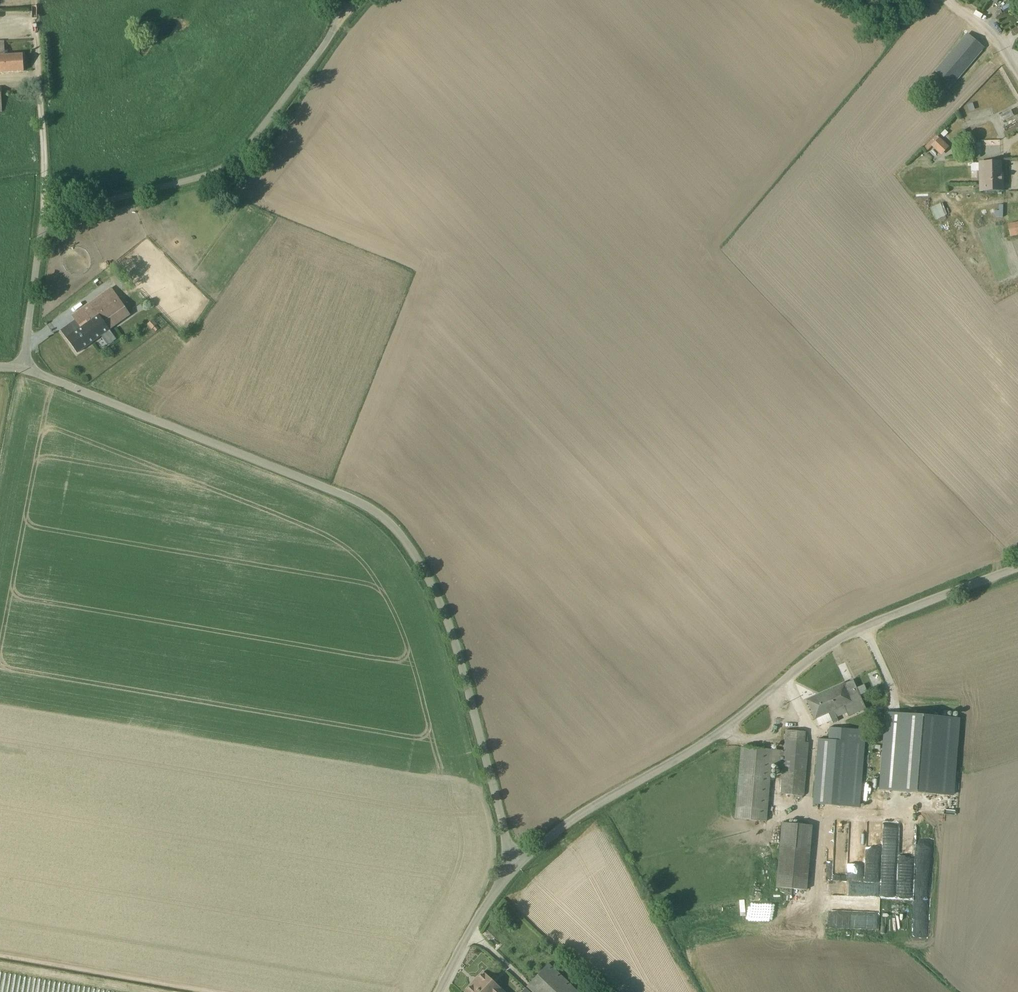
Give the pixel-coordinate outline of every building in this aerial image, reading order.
[(935,71),(952,86),(983,49),(967,35),(935,71)] [(23,71),(22,54),(7,55),(7,52),(6,51),(4,51),(3,41),(0,41),(0,73),(23,71)] [(991,106),(967,114),(971,127),(995,119),(991,106)] [(1000,116),(1003,121),(1013,116),(1010,110),(1000,116)] [(936,136),(924,148),(927,151),(931,147),(941,156),(949,147),(939,138),(936,136)] [(978,162),(979,192),(1004,192),(1004,173),(1002,173),(1002,162),(978,162)] [(940,205),(940,204),(930,209),(935,221),(937,220),(938,222),(946,219),(944,216),(947,215),(942,204),(940,205)] [(994,211),(994,217),(1002,217),(1003,205),(999,205),(999,212),(994,211)] [(1007,224),(1008,230),(1007,230),(1008,233),(1009,232),(1009,235),(1017,234),(1017,222),(1007,224)] [(60,331),(76,354),(129,316),(111,287),(71,315),(74,320),(60,331)] [(155,332),(160,327),(153,319),(148,324),(155,332)] [(847,717),(865,709),(852,680),(806,701),(815,720),(819,726),(830,721),(832,724),(837,721),(836,718),(846,714),(847,717)] [(884,713),(878,790),(879,790),(944,795),(945,797),(945,796),(952,796),(958,719),(910,715),(904,702),(904,703),(909,715),(884,713)] [(859,809),(866,732),(828,728),(827,740),(817,739),(811,805),(859,809)] [(804,743),(805,732),(784,731),(782,751),(740,747),(733,819),(765,822),(771,766),(779,767),(778,772),(781,772),(779,794),(803,796),(808,743),(804,743)] [(806,891),(811,826),(780,824),(775,889),(806,891)] [(838,910),(880,912),(881,877),(865,876),(865,882),(847,882),(849,826),(836,826),(835,859),(828,858),(827,873),(833,874),(832,881),(835,881),(834,896),(839,896),(838,910)] [(903,839),(902,863),(915,864),(915,839),(903,839)] [(548,963),(525,987),(530,991),(578,991),(548,963)] [(482,973),(464,991),(503,991),(482,973)]
